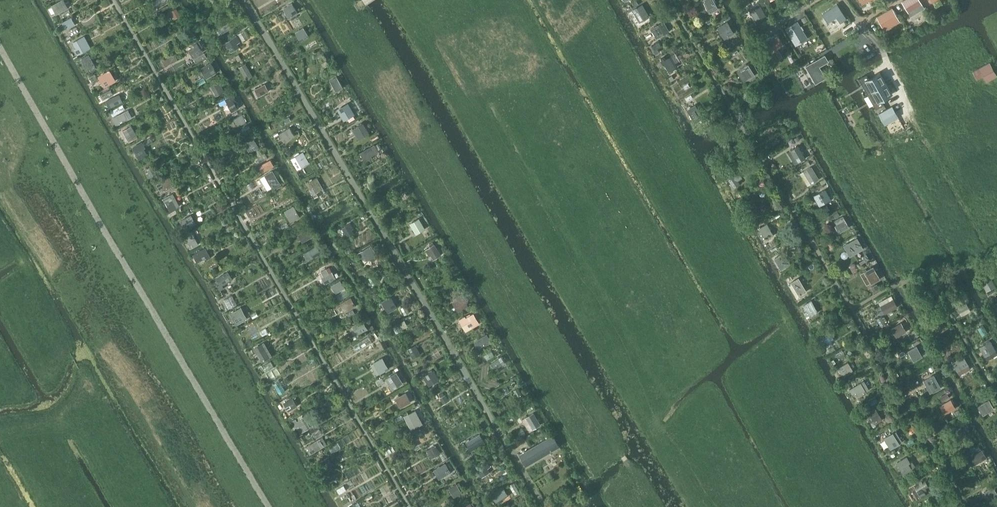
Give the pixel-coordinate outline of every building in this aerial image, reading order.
[(52,5),(57,14),(68,8),(64,0),(61,0),(52,5)] [(705,1),(704,2),(709,12),(710,12),(711,13),(715,10),(715,11),(718,10),(718,9),(715,2),(716,2),(715,0),(704,0),(705,1)] [(919,0),(906,0),(903,2),(909,12),(915,8),(922,4),(919,0)] [(289,5),(284,8),(290,18),(298,13),(292,2),(288,4),(289,5)] [(753,9),(750,11),(757,24),(767,18),(758,2),(751,6),(753,9)] [(642,4),(632,10),(639,22),(650,16),(642,4)] [(831,8),(823,13),(828,22),(836,16),(841,22),(847,18),(837,4),(831,8)] [(177,8),(172,11),(175,18),(180,15),(177,8)] [(61,18),(70,13),(68,9),(59,13),(61,18)] [(898,21),(890,9),(877,16),(883,26),(890,22),(892,25),(898,21)] [(69,18),(62,22),(66,30),(73,26),(69,18)] [(664,21),(650,29),(651,30),(656,39),(670,31),(664,22),(664,21)] [(727,21),(718,27),(725,39),(735,33),(727,21)] [(797,22),(786,28),(796,44),(807,37),(797,22)] [(187,23),(181,27),(187,37),(194,33),(187,23)] [(304,27),(296,32),(299,37),(307,32),(304,27)] [(766,41),(777,60),(783,57),(777,49),(783,45),(777,34),(766,41)] [(237,36),(225,42),(229,48),(238,44),(240,42),(237,36)] [(81,38),(73,42),(76,47),(74,49),(77,55),(87,49),(81,38)] [(195,46),(189,50),(193,57),(203,52),(200,47),(203,46),(200,41),(194,44),(195,46)] [(195,62),(205,56),(203,52),(192,58),(195,62)] [(89,55),(82,59),(89,72),(96,68),(89,55)] [(825,55),(806,65),(816,83),(826,77),(819,66),(828,61),(825,55)] [(664,56),(661,58),(670,73),(673,71),(672,69),(677,66),(674,62),(671,56),(666,59),(664,56)] [(211,62),(200,68),(206,79),(217,73),(211,62)] [(246,63),(239,67),(243,74),(250,70),(246,63)] [(745,66),(740,69),(747,80),(755,75),(748,64),(747,64),(746,63),(744,65),(745,66)] [(980,68),(974,71),(977,78),(984,74),(987,81),(996,75),(989,63),(980,68)] [(808,81),(801,67),(788,75),(793,85),(799,82),(800,85),(808,81)] [(102,74),(100,76),(106,86),(116,80),(110,70),(104,73),(103,72),(101,73),(102,74)] [(867,73),(859,78),(867,93),(886,83),(880,72),(869,78),(867,73)] [(337,76),(330,80),(337,91),(343,87),(337,76)] [(219,81),(210,86),(215,96),(225,91),(219,81)] [(886,83),(867,93),(876,108),(884,104),(882,101),(882,100),(892,94),(886,83)] [(115,94),(112,89),(100,94),(103,100),(115,94)] [(120,94),(109,99),(112,106),(123,101),(120,94)] [(233,95),(225,99),(232,112),(240,107),(233,95)] [(349,103),(341,108),(348,119),(356,114),(349,103)] [(695,104),(687,109),(688,111),(695,123),(703,117),(696,106),(695,104)] [(892,106),(879,114),(882,119),(895,112),(892,106)] [(128,110),(113,118),(116,125),(120,123),(120,122),(126,119),(127,120),(132,118),(128,110)] [(895,112),(882,119),(885,124),(898,117),(895,112)] [(242,114),(230,121),(234,129),(246,121),(244,116),(245,115),(244,114),(243,115),(242,114)] [(363,123),(355,128),(361,138),(369,133),(363,123)] [(131,125),(123,130),(129,141),(134,138),(135,139),(137,138),(136,137),(138,136),(131,125)] [(792,136),(796,134),(793,129),(791,130),(789,126),(779,131),(786,143),(793,138),(792,136)] [(290,127),(279,134),(284,142),(295,136),(290,127)] [(249,137),(243,141),(250,153),(259,147),(253,137),(250,139),(249,137)] [(142,142),(133,147),(139,158),(147,153),(144,148),(145,147),(142,142)] [(375,143),(361,152),(365,158),(372,154),(379,150),(375,143)] [(798,146),(791,150),(798,162),(806,158),(798,146)] [(267,158),(264,152),(254,158),(257,164),(267,158)] [(300,153),(291,158),(298,169),(306,164),(300,153)] [(271,159),(258,166),(262,173),(274,166),(271,159)] [(148,171),(146,172),(148,177),(151,176),(151,177),(157,173),(156,171),(158,170),(156,166),(154,167),(153,165),(147,168),(148,171)] [(811,166),(804,171),(811,184),(819,179),(811,166)] [(265,175),(261,178),(268,190),(272,187),(273,189),(281,184),(272,170),(265,175)] [(733,172),(726,176),(733,187),(740,183),(738,180),(743,177),(739,171),(735,174),(733,172)] [(168,175),(158,180),(164,190),(173,185),(168,175)] [(313,179),(306,184),(312,195),(320,190),(313,179)] [(825,189),(816,193),(822,204),(831,199),(825,189)] [(272,197),(276,206),(288,199),(291,197),(289,193),(286,195),(283,191),(272,197)] [(170,195),(163,198),(170,211),(180,205),(177,200),(174,202),(170,195)] [(748,209),(746,210),(751,217),(752,216),(760,212),(755,203),(747,207),(748,209)] [(294,206),(284,211),(291,221),(300,216),(294,206)] [(191,214),(180,220),(186,230),(196,224),(191,214)] [(843,216),(835,221),(837,224),(841,231),(849,227),(843,216)] [(419,217),(410,223),(416,234),(425,228),(419,217)] [(350,222),(342,228),(345,233),(352,229),(354,228),(350,222)] [(760,228),(759,228),(760,231),(761,230),(766,239),(774,235),(767,223),(760,228)] [(308,228),(298,234),(303,242),(313,236),(308,228)] [(192,231),(184,236),(191,248),(199,244),(192,231)] [(857,237),(844,245),(850,256),(864,248),(857,237)] [(431,247),(428,249),(435,259),(443,254),(436,244),(435,244),(433,242),(430,244),(431,247)] [(371,244),(358,253),(361,258),(367,260),(373,256),(371,252),(374,250),(371,244)] [(317,245),(306,252),(310,259),(315,256),(316,257),(318,256),(319,255),(318,254),(322,253),(317,245)] [(206,247),(195,253),(197,257),(195,258),(197,262),(206,258),(207,260),(211,257),(206,247)] [(784,252),(774,257),(777,261),(780,259),(782,264),(779,265),(781,270),(791,264),(784,252)] [(864,259),(860,262),(861,264),(866,261),(870,259),(867,254),(863,256),(864,259)] [(863,271),(860,273),(866,284),(870,282),(870,283),(871,283),(872,284),(874,282),(873,282),(880,278),(872,265),(863,270),(863,271)] [(327,268),(321,271),(324,276),(321,277),(325,284),(336,278),(332,271),(329,273),(327,268)] [(809,274),(806,268),(797,273),(800,278),(809,274)] [(228,271),(216,278),(220,284),(217,286),(220,290),(224,288),(223,285),(233,278),(228,271)] [(991,276),(981,281),(986,291),(996,286),(991,276)] [(792,281),(789,283),(798,298),(801,296),(800,295),(807,291),(799,277),(796,279),(792,281)] [(341,279),(331,285),(336,293),(341,290),(346,287),(341,279)] [(876,283),(870,287),(874,292),(879,289),(876,283)] [(350,296),(347,290),(337,296),(336,297),(339,302),(350,296)] [(391,296),(382,302),(387,310),(396,305),(391,296)] [(463,296),(452,302),(458,312),(466,307),(469,306),(463,296)] [(962,296),(954,300),(960,312),(969,307),(965,299),(964,300),(962,296)] [(232,297),(224,301),(229,310),(237,306),(232,297)] [(351,297),(340,304),(345,312),(356,305),(351,297)] [(893,298),(880,305),(885,314),(898,307),(893,298)] [(804,307),(802,308),(802,309),(804,312),(807,311),(810,316),(818,312),(812,300),(803,305),(804,307)] [(241,307),(230,313),(237,325),(248,318),(241,307)] [(356,315),(354,311),(347,315),(349,319),(356,315)] [(465,317),(460,319),(465,328),(479,320),(476,313),(474,314),(468,317),(467,316),(465,317)] [(939,313),(927,319),(932,329),(944,323),(939,313)] [(881,316),(877,319),(881,326),(886,324),(881,316)] [(364,319),(352,325),(357,334),(368,329),(364,319)] [(901,322),(891,328),(897,337),(907,331),(901,322)] [(244,328),(246,331),(245,331),(250,339),(259,333),(254,326),(252,327),(250,325),(244,328)] [(827,327),(818,333),(821,338),(823,337),(826,342),(827,343),(834,339),(827,327)] [(488,334),(478,339),(483,347),(492,342),(488,334)] [(357,352),(372,342),(369,337),(354,346),(357,352)] [(990,341),(979,347),(985,356),(992,352),(996,349),(991,340),(990,341)] [(262,343),(254,348),(262,361),(270,357),(262,343)] [(415,345),(408,349),(412,356),(419,352),(415,345)] [(915,346),(908,351),(910,354),(907,356),(911,362),(914,361),(914,362),(922,358),(922,357),(924,356),(919,349),(921,348),(919,345),(915,347),(915,346)] [(846,355),(843,350),(836,354),(839,359),(846,355)] [(383,356),(373,362),(374,363),(379,373),(380,374),(390,368),(383,356)] [(964,356),(952,362),(958,372),(969,365),(964,356)] [(848,362),(838,369),(844,378),(854,371),(854,370),(848,362)] [(434,370),(423,376),(427,383),(438,376),(434,370)] [(396,372),(386,379),(390,386),(392,384),(395,388),(403,382),(396,372)] [(941,386),(937,379),(924,386),(921,388),(925,395),(928,393),(941,386)] [(864,380),(849,389),(852,394),(856,392),(858,396),(869,389),(864,380)] [(286,392),(280,382),(274,385),(280,395),(286,392)] [(518,387),(514,390),(520,401),(524,398),(518,387)] [(406,392),(395,398),(401,408),(411,402),(406,392)] [(443,392),(439,395),(441,397),(440,398),(443,402),(448,399),(445,395),(444,395),(443,392)] [(947,393),(940,397),(942,401),(949,397),(947,393)] [(293,397),(283,403),(288,411),(298,406),(293,397)] [(951,399),(942,404),(947,413),(956,408),(951,399)] [(989,399),(978,406),(980,410),(979,410),(981,413),(982,413),(983,415),(994,408),(989,399)] [(876,408),(867,413),(874,426),(876,425),(875,424),(882,420),(876,408)] [(416,410),(404,416),(411,430),(423,423),(416,410)] [(534,412),(526,417),(533,429),(541,424),(534,412)] [(296,418),(291,421),(295,427),(296,426),(300,433),(311,427),(305,416),(297,421),(296,418)] [(961,427),(955,430),(956,431),(960,439),(967,435),(968,437),(972,435),(966,425),(963,427),(962,428),(961,427)] [(415,435),(420,444),(429,439),(424,430),(415,435)] [(481,433),(466,442),(470,448),(485,439),(481,433)] [(892,433),(883,439),(890,449),(894,447),(894,448),(896,447),(896,446),(899,444),(892,433)] [(526,453),(521,456),(526,465),(556,448),(550,437),(525,451),(526,453)] [(320,438),(307,446),(309,449),(308,450),(310,454),(312,453),(325,445),(320,438)] [(436,445),(427,450),(431,458),(441,453),(436,445)] [(982,449),(971,456),(976,464),(987,458),(982,449)] [(328,456),(315,464),(320,473),(333,465),(328,456)] [(907,456),(897,462),(904,474),(912,469),(912,468),(909,463),(910,462),(907,456)] [(488,460),(477,468),(481,474),(489,468),(492,466),(488,460)] [(446,463),(437,468),(442,477),(451,472),(446,463)] [(925,479),(914,485),(922,498),(927,495),(925,492),(928,491),(927,489),(930,487),(925,479)] [(457,483),(451,487),(456,496),(462,492),(459,487),(461,486),(459,482),(457,483)] [(344,485),(337,488),(340,494),(347,490),(344,485)] [(985,492),(985,493),(987,496),(989,498),(996,493),(996,491),(994,486),(985,492)] [(504,487),(493,493),(497,500),(508,494),(504,487)] [(347,490),(339,495),(345,505),(353,500),(347,490)]
